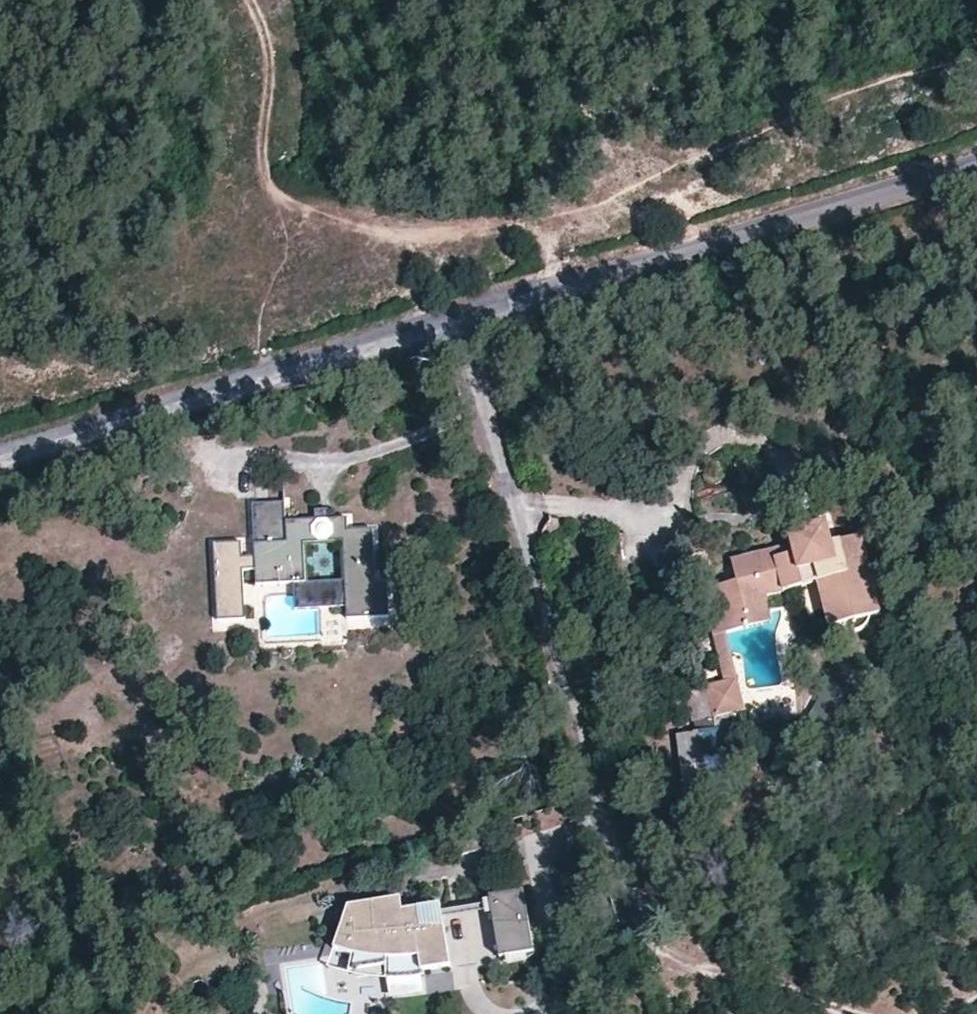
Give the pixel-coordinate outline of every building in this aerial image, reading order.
[(392,614),(392,583),(377,583),(377,529),(345,528),(344,518),(287,518),(287,504),(252,505),(253,556),(242,556),(242,544),(217,545),(219,617),(245,618),(244,571),(254,571),(255,583),(304,583),(304,546),(343,545),(347,613),(392,614)] [(701,591),(712,636),(725,633),(774,620),(770,598),(819,584),(832,627),(882,609),(861,537),(837,542),(831,520),(790,531),(793,541),(733,560),(737,579),(701,591)] [(323,603),(342,603),(342,583),(323,584),(323,603)] [(725,633),(712,636),(723,678),(737,674),(730,649),(725,633)] [(746,707),(737,674),(723,678),(706,682),(716,716),(746,707)] [(687,694),(692,722),(711,719),(706,691),(687,694)] [(679,770),(721,767),(719,734),(677,736),(679,770)] [(496,901),(507,963),(537,958),(525,893),(496,901)] [(450,973),(443,933),(423,936),(420,919),(406,921),(402,907),(348,912),(334,955),(351,958),(348,977),(383,970),(385,979),(421,972),(424,979),(450,973)]
